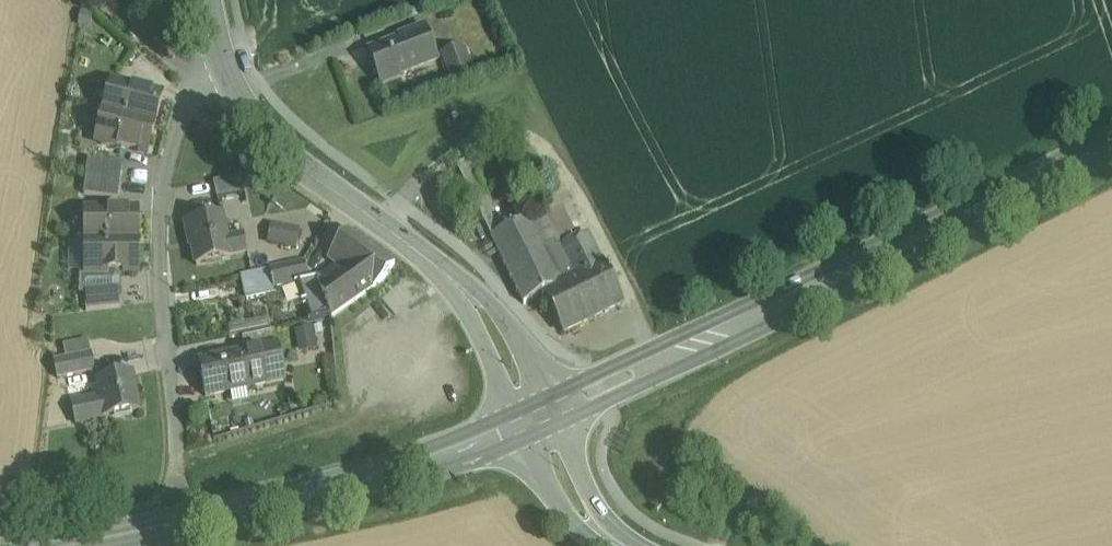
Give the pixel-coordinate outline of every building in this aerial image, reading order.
[(407,39),(368,54),(381,87),(401,79),(400,76),(438,61),(425,28),(405,36),(407,39)] [(461,48),(443,55),(455,86),(473,79),(461,48)] [(162,99),(112,86),(104,114),(155,128),(162,99)] [(155,128),(104,114),(96,143),(147,156),(155,128)] [(123,165),(88,161),(86,178),(121,182),(123,165)] [(524,306),(544,296),(543,295),(575,279),(560,249),(543,214),(504,234),(469,163),(456,170),(524,306)] [(219,200),(246,194),(242,177),(215,183),(219,200)] [(121,182),(86,178),(84,195),(119,200),(121,182)] [(561,206),(543,214),(560,249),(578,240),(561,206)] [(138,214),(86,214),(86,244),(138,244),(138,214)] [(222,215),(185,223),(189,240),(191,240),(197,266),(231,259),(230,257),(227,240),(222,215)] [(301,232),(274,226),(270,244),(297,251),(301,232)] [(345,276),(322,292),(332,317),(383,281),(394,266),(348,232),(329,258),(338,264),(347,271),(345,276)] [(578,240),(560,249),(575,279),(543,295),(544,296),(563,334),(624,305),(609,277),(611,276),(610,272),(608,273),(588,235),(578,240)] [(244,236),(227,240),(230,257),(248,253),(244,236)] [(70,274),(80,274),(86,274),(86,244),(70,244),(70,274)] [(138,244),(86,244),(86,274),(122,274),(139,274),(138,244)] [(305,262),(270,269),(274,288),(309,281),(305,262)] [(347,271),(338,264),(320,280),(297,286),(304,323),(332,317),(322,292),(345,276),(347,271)] [(274,288),(270,269),(242,275),(242,284),(219,288),(223,304),(275,294),(274,288)] [(79,296),(85,296),(85,295),(120,291),(120,292),(122,292),(122,274),(86,274),(80,274),(79,296)] [(120,291),(85,295),(85,296),(86,312),(121,308),(120,292),(120,291)] [(233,338),(273,330),(271,317),(229,325),(233,338)] [(296,332),(300,352),(317,349),(313,327),(296,332)] [(274,332),(243,338),(246,353),(246,354),(277,348),(274,332)] [(64,346),(67,360),(92,355),(89,341),(64,346)] [(246,353),(199,363),(206,397),(232,392),(249,388),(272,383),(269,367),(281,364),(277,348),(246,354),(246,353)] [(96,371),(92,355),(67,360),(54,362),(57,379),(96,371)] [(269,367),(272,383),(284,381),(281,364),(269,367)] [(132,374),(98,382),(101,398),(72,404),(76,424),(140,411),(132,374)] [(249,388),(232,392),(235,407),(251,404),(249,388)]
